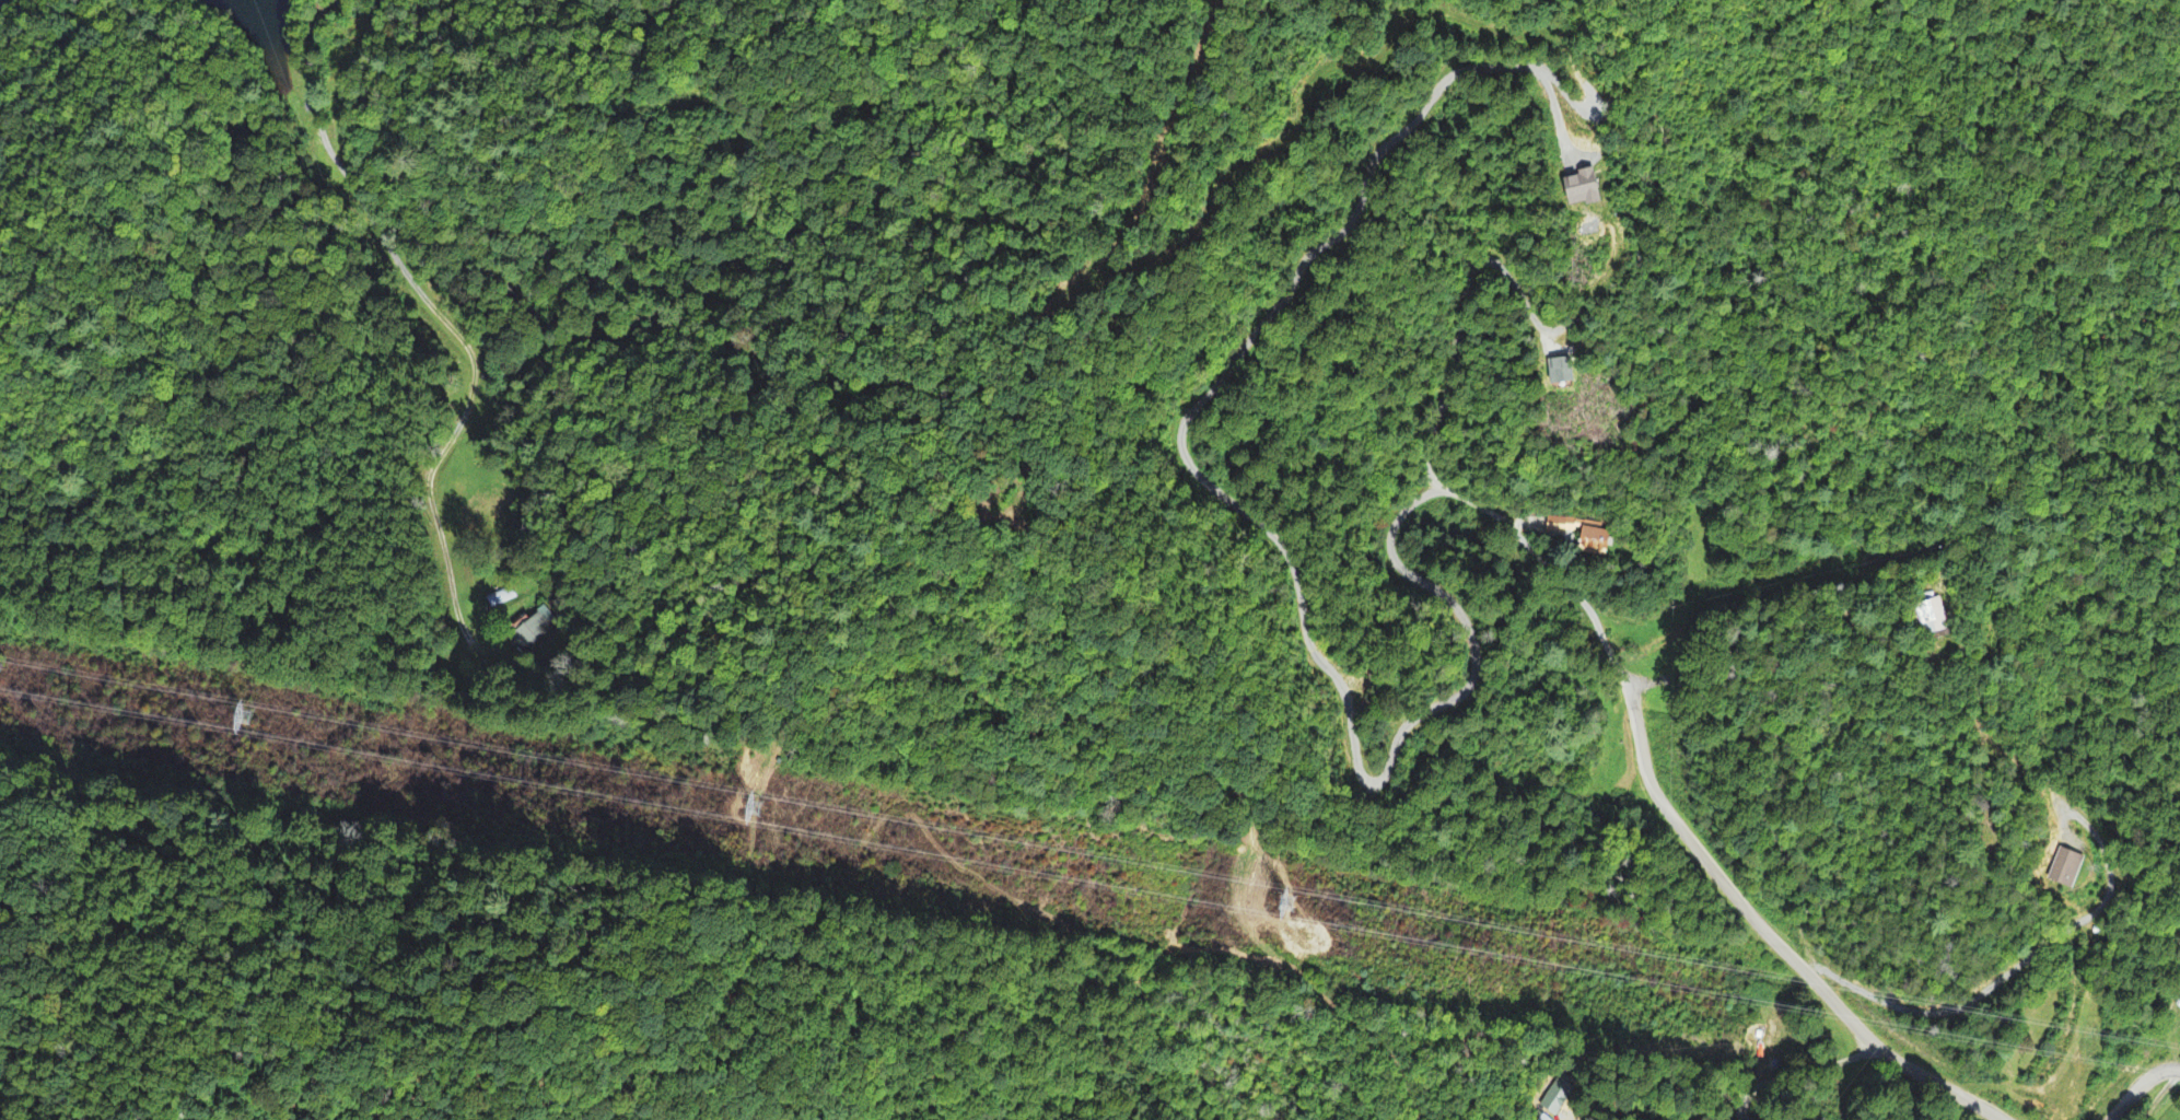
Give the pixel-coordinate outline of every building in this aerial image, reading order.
[(1605,204),(1596,170),(1579,174),(1580,177),(1566,181),(1573,209),(1589,204),(1590,208),(1605,204)] [(1576,383),(1571,359),(1549,363),(1553,388),(1576,383)] [(1574,540),(1574,521),(1547,520),(1547,539),(1574,540)] [(1579,550),(1606,558),(1612,536),(1585,528),(1579,550)] [(1948,633),(1941,602),(1916,607),(1922,639),(1948,633)] [(2048,883),(2072,892),(2085,860),(2060,850),(2048,883)] [(1557,1119),(1559,1119),(1576,1091),(1557,1080),(1540,1110),(1557,1119)]
